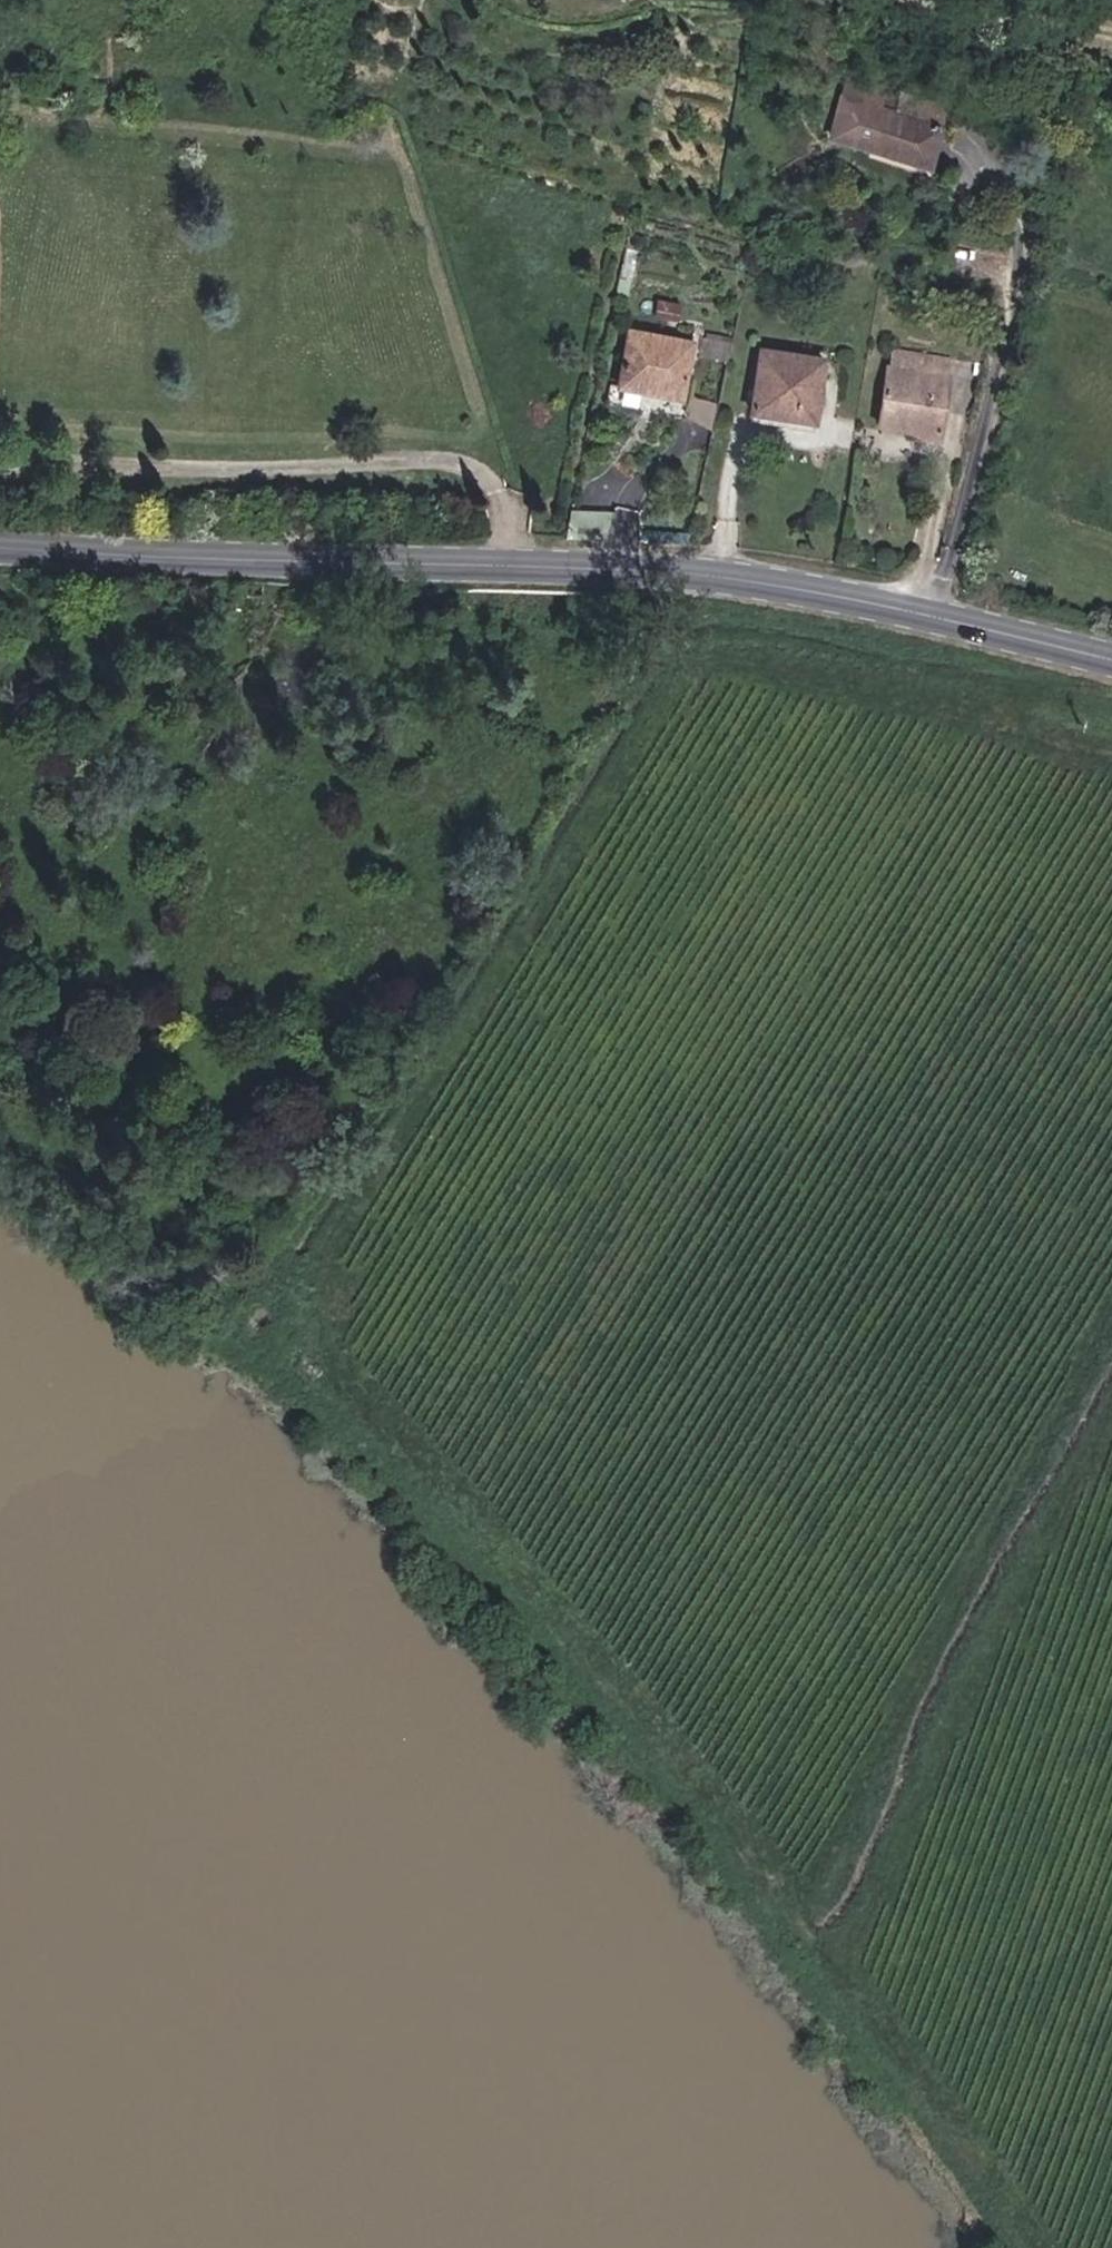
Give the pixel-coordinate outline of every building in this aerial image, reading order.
[(950,105),(847,80),(834,138),(936,164),(950,105)] [(685,348),(632,336),(621,385),(675,397),(685,348)] [(881,349),(869,423),(928,432),(940,358),(881,349)] [(754,350),(745,407),(810,418),(819,361),(754,350)] [(650,405),(652,392),(628,389),(626,402),(650,405)]
